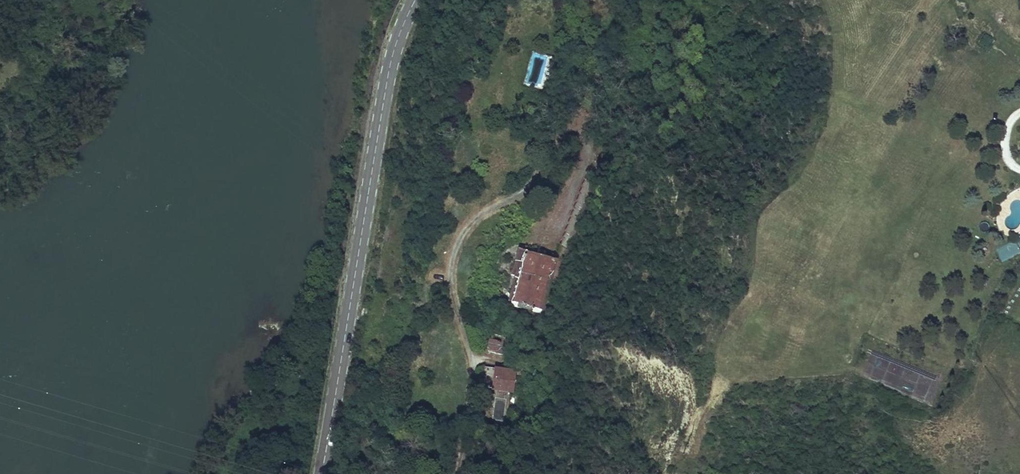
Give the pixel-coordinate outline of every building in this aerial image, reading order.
[(551,315),(553,307),(548,305),(555,279),(559,280),(562,281),(563,277),(567,278),(569,267),(567,266),(568,264),(564,263),(564,262),(568,259),(568,256),(567,255),(598,174),(610,145),(597,139),(584,168),(555,242),(558,244),(557,248),(561,250),(560,253),(555,252),(554,254),(547,252),(548,246),(540,244),(537,251),(520,247),(514,273),(519,275),(516,287),(513,299),(516,300),(515,303),(525,306),(524,310),(534,313),(534,316),(544,319),(546,314),(551,315)] [(488,347),(510,352),(515,328),(493,324),(488,347)] [(515,367),(496,365),(494,386),(513,388),(514,383),(523,384),(524,377),(514,376),(515,367)]
